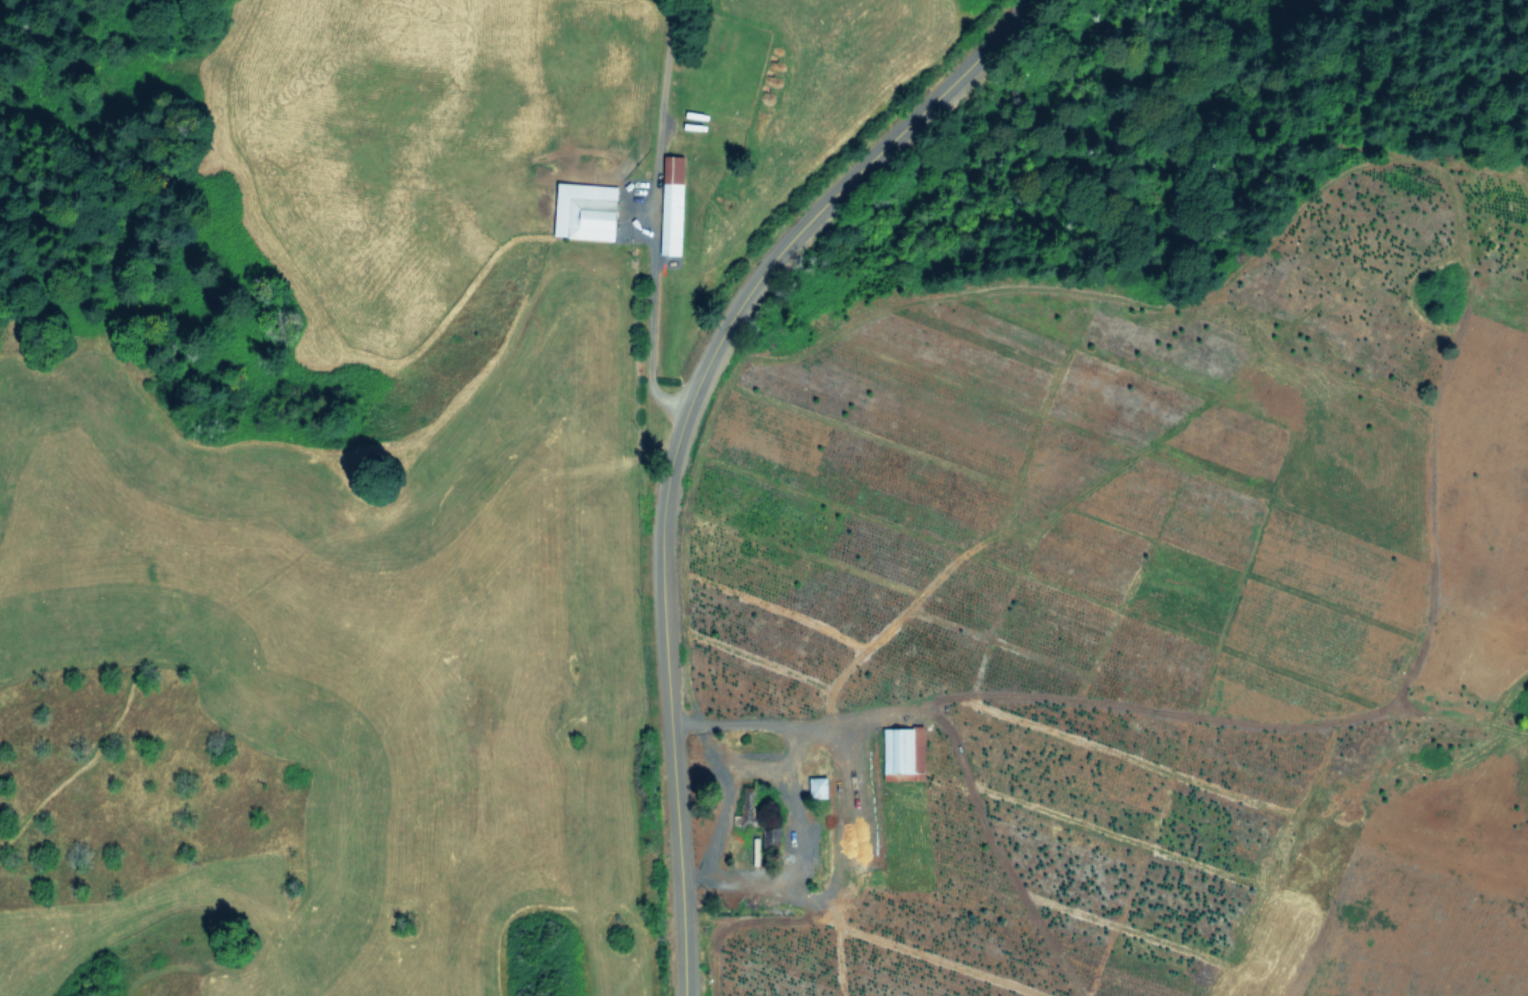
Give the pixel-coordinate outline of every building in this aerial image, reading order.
[(661,254),(681,255),(684,156),(664,155),(661,254)] [(619,185),(557,182),(555,236),(616,239),(619,185)] [(924,726),(882,727),(883,771),(925,771),(924,726)] [(829,775),(809,776),(809,794),(829,794),(829,775)]
